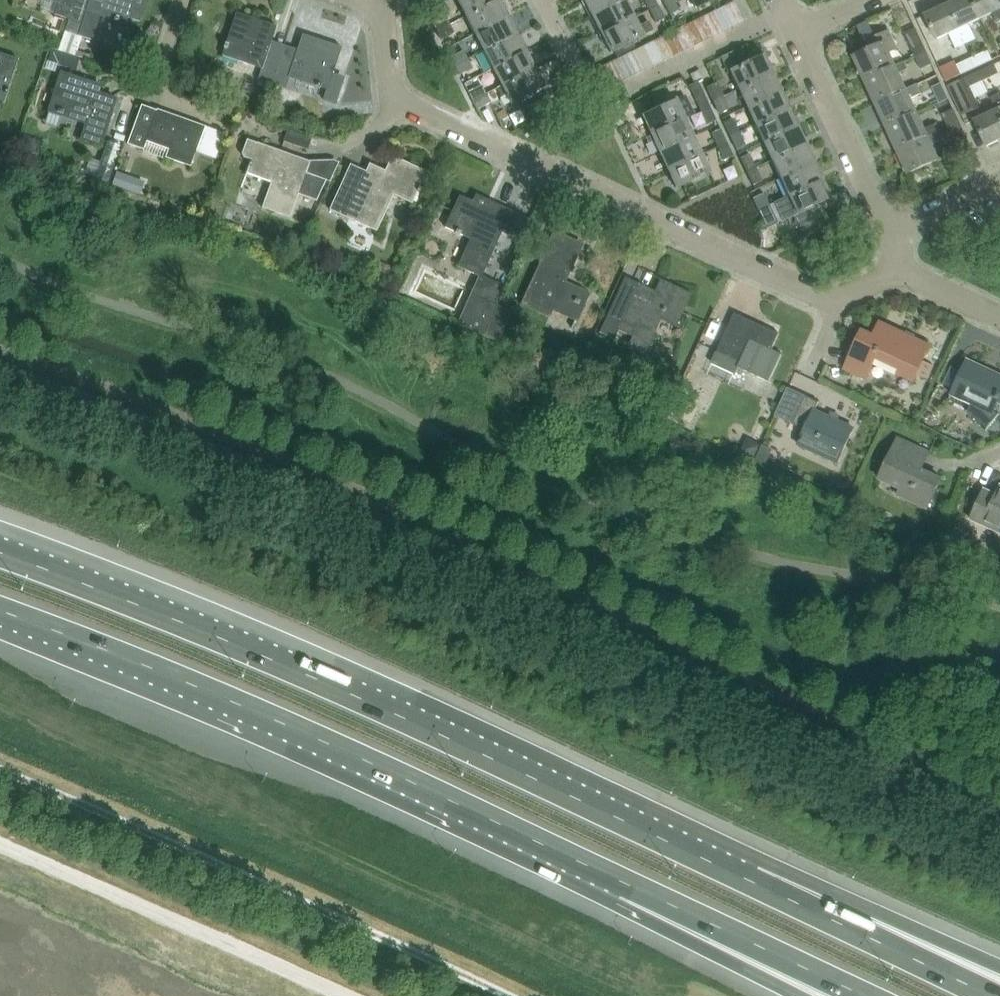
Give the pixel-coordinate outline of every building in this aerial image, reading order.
[(76,0),(51,0),(58,2),(55,13),(69,18),(70,18),(76,0)] [(70,18),(66,32),(92,40),(99,16),(125,25),(127,17),(139,21),(146,0),(76,0),(70,18)] [(466,16),(497,0),(451,0),(448,2),(453,11),(462,6),(466,16)] [(475,32),(509,15),(501,0),(497,0),(466,16),(475,32)] [(593,16),(624,0),(585,0),(593,16)] [(602,33),(635,17),(626,0),(624,0),(593,16),(602,33)] [(649,10),(658,5),(655,0),(644,0),(649,10)] [(671,12),(680,8),(676,0),(665,0),(671,12)] [(734,26),(744,21),(734,0),(724,5),(734,26)] [(969,24),(982,18),(973,0),(958,0),(927,15),(938,39),(949,33),(957,50),(977,40),(969,24)] [(982,18),(994,12),(997,19),(999,18),(999,0),(973,0),(982,18)] [(665,18),(658,5),(649,10),(656,23),(665,18)] [(734,26),(724,5),(714,10),(724,31),(734,26)] [(724,31),(714,10),(704,15),(714,35),(724,31)] [(271,85),(282,51),(269,47),(276,26),(236,13),(222,56),(261,68),(257,80),(271,85)] [(437,31),(451,24),(446,15),(433,22),(437,31)] [(475,32),(484,50),(518,33),(509,15),(475,32)] [(714,35),(704,15),(694,20),(704,40),(714,35)] [(639,25),(635,17),(602,33),(611,51),(652,30),(648,21),(639,25)] [(704,40),(694,20),(684,24),(694,45),(704,40)] [(455,33),(451,24),(437,31),(442,40),(455,33)] [(694,45),(684,24),(674,30),(684,50),(694,45)] [(915,57),(927,51),(916,29),(904,35),(915,57)] [(684,50),(674,30),(664,34),(674,55),(684,50)] [(855,57),(865,81),(897,66),(891,53),(899,49),(891,30),(877,36),(881,45),(855,57)] [(484,50),(492,67),(526,50),(518,33),(484,50)] [(341,47),(302,34),(295,56),(282,51),(271,85),(299,94),(303,82),(327,90),(341,47)] [(674,55),(664,34),(654,39),(664,60),(674,55)] [(654,65),(664,60),(654,39),(644,44),(654,65)] [(62,40),(59,50),(76,56),(79,46),(62,40)] [(654,65),(644,44),(634,49),(644,69),(654,65)] [(772,72),(764,54),(748,61),(743,49),(744,49),(743,46),(721,56),(728,71),(730,70),(738,88),(772,72)] [(644,69),(634,49),(624,54),(634,74),(644,69)] [(976,66),(991,58),(987,49),(972,57),(976,66)] [(52,50),(48,61),(62,66),(66,55),(52,50)] [(464,50),(451,57),(455,66),(469,59),(464,50)] [(492,67),(501,85),(535,67),(526,50),(492,67)] [(927,51),(915,57),(921,71),(933,65),(927,51)] [(3,103),(17,59),(0,53),(0,102),(3,103)] [(634,74),(624,54),(614,59),(624,79),(634,74)] [(961,73),(976,66),(972,57),(956,64),(961,73)] [(473,67),(469,59),(455,66),(460,74),(473,67)] [(624,79),(614,59),(604,64),(614,84),(624,79)] [(905,62),(897,66),(865,81),(876,104),(907,89),(901,74),(909,71),(905,62)] [(614,84),(604,64),(593,69),(603,89),(614,84)] [(997,65),(982,72),(986,82),(999,75),(999,72),(997,65)] [(535,67),(501,85),(496,88),(500,97),(506,94),(511,104),(545,87),(535,67)] [(772,72),(738,88),(746,106),(781,90),(772,72)] [(986,82),(982,72),(966,79),(970,88),(986,82)] [(61,73),(49,111),(86,123),(81,139),(101,145),(116,99),(98,93),(100,85),(61,73)] [(962,110),(976,103),(965,80),(951,86),(962,110)] [(700,110),(709,106),(698,83),(689,87),(700,110)] [(719,83),(707,89),(714,101),(723,97),(726,96),(719,83)] [(939,104),(949,99),(942,84),(933,89),(939,104)] [(473,101),(487,94),(482,85),(469,92),(473,101)] [(876,104),(887,128),(918,112),(912,99),(921,96),(916,86),(908,90),(907,89),(876,104)] [(746,106),(755,124),(789,108),(781,90),(746,106)] [(491,103),(487,94),(473,101),(478,109),(491,103)] [(642,115),(650,133),(685,117),(694,113),(685,94),(676,99),(642,115)] [(529,121),(555,108),(549,96),(523,110),(529,121)] [(723,97),(714,101),(721,114),(730,109),(723,97)] [(165,157),(190,166),(205,127),(204,126),(203,127),(157,111),(158,110),(157,109),(156,111),(141,105),(127,143),(142,149),(145,141),(168,150),(165,157)] [(709,106),(700,110),(707,125),(716,121),(709,106)] [(789,108),(755,124),(763,142),(797,126),(789,108)] [(942,115),(947,126),(959,120),(953,110),(942,115)] [(998,110),(976,121),(988,146),(999,141),(999,115),(998,110)] [(887,128),(897,150),(937,131),(935,125),(926,129),(918,112),(887,128)] [(693,135),(685,117),(650,133),(658,151),(693,135)] [(730,135),(739,131),(733,118),(724,122),(730,135)] [(959,120),(947,126),(959,151),(971,146),(959,120)] [(806,144),(797,126),(763,142),(771,160),(806,144)] [(289,130),(286,140),(309,146),(311,137),(289,130)] [(712,134),(718,146),(726,142),(720,130),(712,134)] [(745,145),(739,131),(730,135),(737,149),(745,145)] [(943,142),(937,131),(897,150),(908,174),(940,159),(934,146),(943,142)] [(701,153),(693,135),(658,151),(667,169),(701,153)] [(251,160),(245,176),(269,185),(261,207),(290,218),(298,195),(315,201),(325,179),(333,182),(339,163),(332,161),(310,162),(247,139),(242,154),(243,157),(251,160)] [(108,184),(121,146),(109,141),(96,180),(108,184)] [(726,142),(718,146),(725,161),(733,156),(726,142)] [(814,162),(806,144),(771,160),(780,178),(814,162)] [(709,171),(701,153),(667,169),(675,187),(709,171)] [(748,170),(757,166),(752,154),(743,158),(748,170)] [(330,210),(376,231),(393,195),(411,203),(417,191),(419,192),(421,187),(419,187),(426,172),(392,156),(380,182),(365,175),(366,172),(350,165),(340,187),(330,210)] [(780,178),(788,196),(822,180),(814,162),(780,178)] [(757,166),(748,170),(755,185),(764,181),(757,166)] [(115,176),(112,185),(129,191),(132,182),(115,176)] [(822,180),(788,196),(773,202),(782,221),(792,216),(799,230),(821,220),(814,205),(830,198),(822,180)] [(508,235),(518,213),(477,194),(473,202),(459,195),(444,227),(470,239),(458,265),(481,276),(502,232),(508,235)] [(758,209),(770,204),(765,194),(753,199),(758,209)] [(770,204),(758,209),(767,229),(779,223),(770,204)] [(302,235),(291,231),(287,243),(298,247),(302,235)] [(570,334),(589,293),(564,281),(579,248),(552,235),(539,263),(540,263),(521,305),(552,319),(550,325),(570,334)] [(676,326),(691,293),(643,270),(616,328),(649,343),(661,319),(676,326)] [(486,333),(498,303),(506,286),(483,276),(476,294),(472,292),(459,322),(486,333)] [(498,303),(486,333),(500,340),(513,310),(498,303)] [(735,375),(738,369),(768,382),(781,354),(771,350),(779,334),(735,314),(711,364),(735,375)] [(912,379),(928,344),(880,322),(873,336),(861,330),(843,367),(865,378),(875,357),(898,367),(896,372),(912,379)] [(993,410),(997,401),(999,402),(999,374),(967,358),(950,393),(973,404),(968,414),(987,430),(999,415),(993,410)] [(789,385),(775,414),(792,422),(806,394),(789,385)] [(837,461),(852,429),(813,411),(819,400),(806,394),(792,422),(804,428),(797,442),(837,461)] [(680,416),(685,406),(676,402),(672,412),(680,416)] [(926,507),(940,477),(914,465),(919,454),(893,443),(877,478),(899,489),(897,493),(926,507)] [(998,484),(994,493),(982,488),(968,517),(999,531),(999,485),(998,484)]
